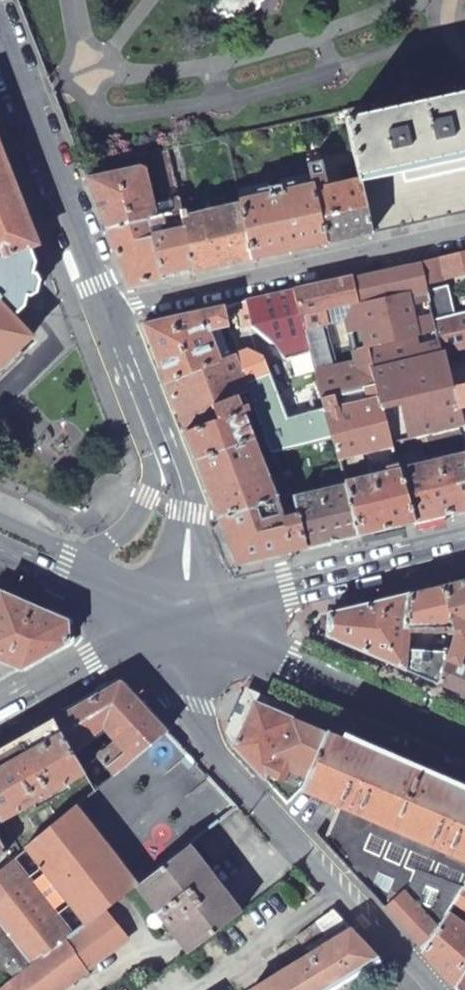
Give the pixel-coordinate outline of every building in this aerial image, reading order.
[(360,183),(464,159),(464,92),(344,120),(360,183)] [(31,337),(12,317),(24,307),(34,263),(29,248),(37,244),(0,149),(0,366),(31,337)] [(166,204),(168,213),(179,210),(177,202),(171,177),(164,150),(150,153),(161,205),(166,204)] [(302,165),(311,185),(324,244),(371,233),(360,183),(325,190),(317,154),(302,165)] [(360,183),(371,233),(464,212),(464,159),(360,183)] [(140,169),(87,179),(106,229),(150,217),(140,169)] [(171,177),(177,202),(187,200),(181,175),(171,177)] [(237,201),(238,205),(253,259),(324,244),(311,185),(280,191),(279,185),(267,187),(268,194),(237,201)] [(185,209),(179,210),(194,272),(253,259),(238,205),(187,217),(185,209)] [(150,217),(106,229),(129,286),(194,272),(179,210),(168,213),(150,217)] [(420,264),(441,353),(464,348),(464,254),(420,264)] [(420,264),(352,279),(357,300),(354,301),(356,304),(347,319),(346,320),(355,361),(358,372),(441,353),(420,264)] [(352,279),(294,291),(300,313),(304,312),(305,317),(301,318),(304,328),(326,323),(325,314),(333,312),(334,305),(354,301),(357,300),(352,279)] [(294,291),(240,302),(245,326),(252,324),(271,342),(285,361),(311,354),(305,331),(304,328),(301,318),(300,313),(294,291)] [(325,314),(326,323),(347,319),(356,304),(354,301),(334,305),(333,312),(325,314)] [(156,357),(166,383),(217,361),(210,333),(229,326),(224,306),(149,323),(146,331),(156,357)] [(327,326),(305,331),(311,354),(323,397),(376,385),(381,406),(451,390),(441,353),(358,372),(355,361),(337,365),(327,326)] [(273,453),(334,438),(326,409),(284,417),(260,353),(246,348),(235,353),(257,407),(273,453)] [(166,383),(186,433),(257,407),(235,353),(217,361),(166,383)] [(346,485),(359,534),(415,521),(410,505),(399,471),(393,454),(390,444),(381,406),(376,385),(323,397),(326,409),(334,438),(339,460),(346,485)] [(452,396),(451,390),(381,406),(390,444),(430,433),(440,431),(461,426),(457,411),(452,396)] [(452,396),(457,411),(464,409),(464,393),(452,396)] [(186,433),(218,516),(287,494),(279,470),(273,453),(257,407),(186,433)] [(399,471),(410,505),(415,521),(464,509),(464,443),(464,441),(461,426),(440,431),(445,453),(435,455),(435,456),(423,459),(424,465),(399,471)] [(390,444),(393,454),(432,444),(430,433),(390,444)] [(273,453),(279,470),(325,458),(326,463),(339,460),(334,438),(273,453)] [(346,485),(291,498),(305,547),(359,534),(346,485)] [(218,516),(236,563),(305,547),(291,498),(290,493),(287,494),(218,516)] [(448,656),(459,661),(464,647),(464,646),(464,639),(463,638),(461,628),(464,627),(464,581),(442,587),(456,636),(449,654),(448,656)] [(428,590),(328,613),(327,636),(362,651),(399,666),(403,668),(405,652),(406,635),(435,635),(436,628),(442,628),(441,654),(449,654),(456,636),(442,587),(428,590)] [(0,591),(0,662),(20,670),(69,642),(68,620),(0,591)] [(437,683),(464,695),(464,647),(459,661),(448,656),(437,683)] [(437,683),(448,656),(449,654),(441,654),(405,652),(403,668),(437,683)] [(120,680),(53,719),(71,747),(110,725),(122,740),(99,753),(114,773),(166,730),(120,680)] [(300,788),(325,733),(251,702),(233,745),(286,802),(300,788)] [(0,748),(0,818),(85,769),(71,747),(53,719),(0,748)] [(464,858),(464,793),(325,733),(300,788),(338,804),(464,858)] [(464,882),(464,858),(338,804),(321,840),(384,907),(404,891),(419,872),(461,888),(464,882)] [(104,907),(136,883),(72,808),(22,850),(43,874),(30,884),(10,860),(0,868),(0,957),(17,976),(72,933),(51,908),(63,897),(85,922),(104,907)] [(144,876),(136,883),(156,911),(154,911),(152,911),(150,912),(148,913),(148,915),(147,916),(146,919),(146,921),(147,923),(148,925),(150,926),(151,927),(153,928),(155,928),(157,928),(159,927),(161,925),(162,924),(163,922),(164,920),(187,952),(236,915),(183,845),(177,851),(144,876)] [(140,871),(144,876),(177,851),(173,846),(140,871)] [(452,903),(461,888),(419,872),(404,891),(384,907),(424,949),(452,903)] [(461,888),(452,903),(464,911),(464,882),(461,888)] [(424,949),(440,967),(451,984),(455,978),(464,984),(464,911),(452,903),(424,949)] [(127,937),(104,907),(85,922),(72,933),(17,976),(0,989),(56,989),(127,937)] [(332,909),(296,935),(308,953),(249,989),(324,989),(377,957),(332,909)] [(451,984),(456,989),(464,989),(464,984),(455,978),(451,984)]
